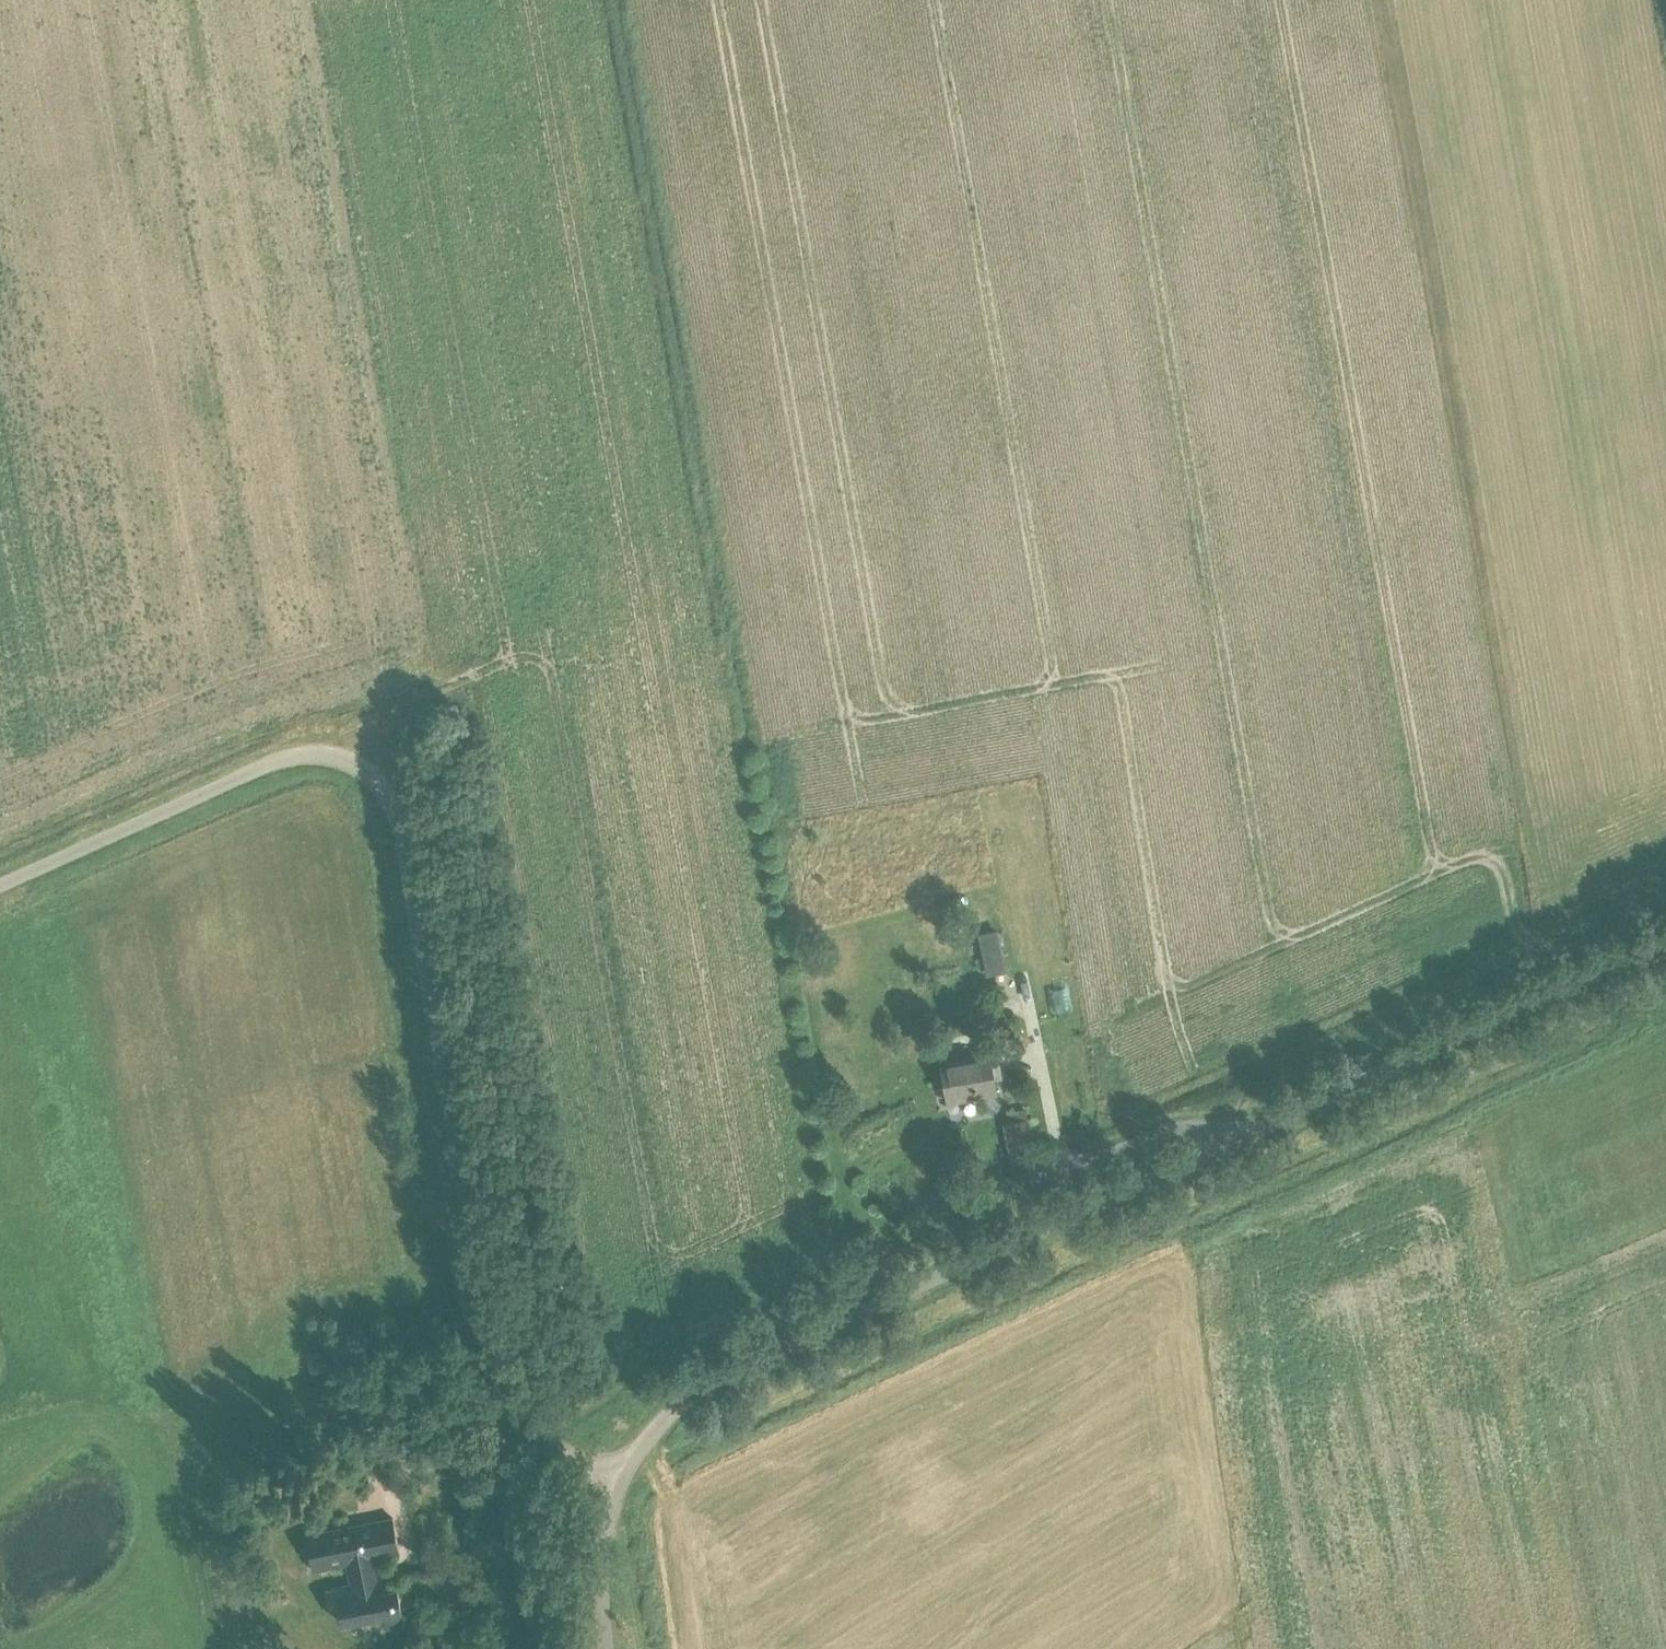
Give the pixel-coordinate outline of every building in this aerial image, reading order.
[(980,930),(989,972),(1009,968),(1000,926),(980,930)] [(939,1059),(947,1099),(995,1089),(987,1050),(939,1059)] [(385,1614),(387,1627),(405,1623),(398,1588),(390,1589),(387,1577),(379,1578),(375,1558),(400,1553),(393,1517),(306,1534),(313,1570),(348,1563),(352,1584),(326,1589),(330,1610),(339,1608),(342,1622),(385,1614)]
